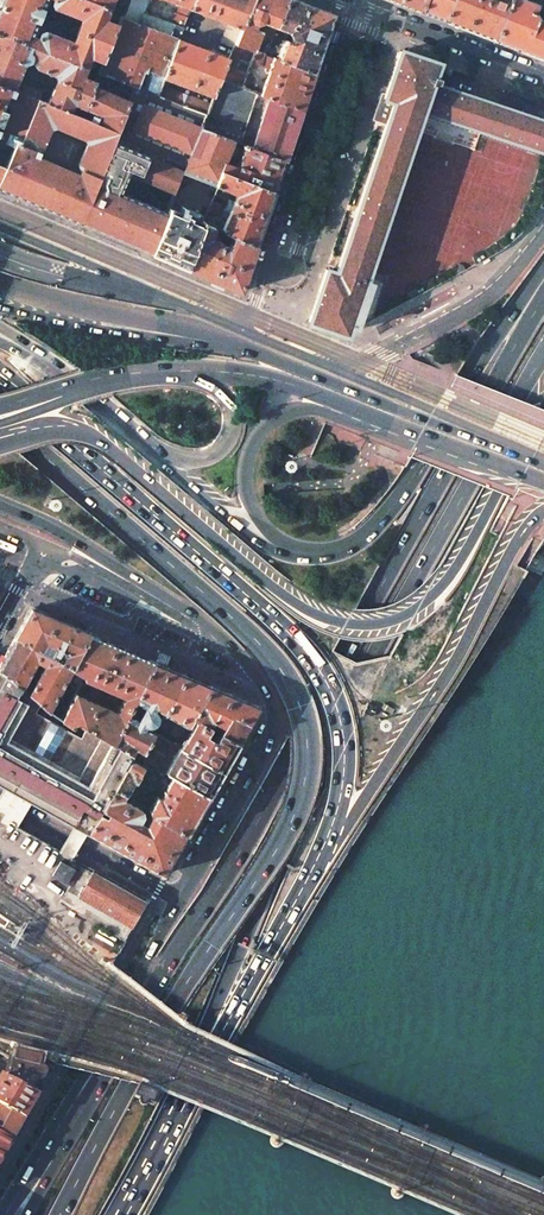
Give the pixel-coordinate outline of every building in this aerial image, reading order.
[(29,45),(32,36),(46,0),(0,0),(0,34),(29,45)] [(51,3),(53,7),(82,19),(73,42),(44,31),(40,32),(38,38),(32,36),(29,45),(39,49),(86,67),(98,72),(121,15),(119,14),(109,10),(91,3),(83,0),(53,0),(51,3)] [(91,3),(109,10),(113,0),(92,0),(91,3)] [(98,72),(135,86),(158,96),(161,88),(165,79),(179,40),(183,28),(176,25),(144,13),(149,0),(129,0),(123,14),(122,13),(121,15),(98,72)] [(119,2),(123,3),(119,14),(121,15),(122,13),(123,14),(129,0),(120,0),(119,2)] [(190,9),(194,0),(166,0),(190,9)] [(190,9),(228,23),(241,28),(252,0),(194,0),(190,9)] [(241,28),(235,43),(255,50),(262,32),(261,30),(255,28),(257,24),(261,22),(275,28),(286,0),(252,0),(241,28)] [(297,0),(286,0),(275,28),(289,33),(292,38),(290,41),(286,40),(284,40),(277,59),(314,73),(323,48),(334,14),(312,6),(297,0)] [(421,13),(425,0),(388,0),(421,13)] [(421,13),(435,18),(444,21),(451,0),(425,0),(421,13)] [(508,0),(451,0),(444,21),(473,32),(494,41),(508,0)] [(494,41),(521,51),(543,59),(543,58),(543,0),(508,0),(494,41)] [(183,28),(187,18),(180,15),(176,25),(183,28)] [(241,28),(228,23),(220,43),(233,48),(235,43),(241,28)] [(13,89),(24,62),(26,62),(27,62),(29,60),(34,62),(39,49),(29,45),(0,34),(0,84),(13,89)] [(229,59),(179,40),(165,79),(213,97),(221,79),(229,59)] [(255,50),(235,43),(233,48),(229,59),(221,79),(252,91),(255,80),(253,75),(255,67),(261,65),(261,64),(270,67),(274,58),(265,54),(255,50)] [(37,68),(54,75),(56,80),(47,103),(68,111),(72,102),(84,107),(95,80),(83,76),(86,67),(39,49),(34,62),(34,64),(34,66),(35,67),(36,68),(37,68)] [(400,51),(384,97),(394,101),(336,273),(326,269),(309,321),(346,333),(349,323),(358,327),(372,319),(386,279),(366,272),(421,110),(543,151),(543,121),(433,84),(434,78),(432,77),(437,63),(400,51)] [(277,59),(274,58),(270,67),(261,94),(263,95),(269,97),(302,110),(309,89),(314,73),(277,59)] [(115,136),(135,86),(98,72),(95,80),(84,107),(80,116),(68,111),(47,103),(39,99),(37,99),(20,143),(16,142),(6,166),(0,179),(0,189),(12,194),(41,207),(57,213),(80,223),(115,136)] [(252,91),(221,79),(213,97),(211,105),(207,114),(201,129),(232,140),(246,146),(248,140),(243,138),(256,97),(261,99),(263,95),(261,94),(252,91)] [(0,84),(0,135),(16,142),(20,143),(37,99),(22,93),(13,89),(0,84)] [(40,91),(27,86),(24,87),(22,93),(37,99),(39,99),(41,94),(40,91)] [(207,114),(158,96),(135,86),(115,136),(182,163),(185,169),(183,173),(215,185),(220,171),(232,140),(201,129),(207,114)] [(167,90),(161,88),(158,96),(207,114),(211,105),(168,88),(167,90)] [(302,110),(269,97),(252,148),(285,160),(294,133),(302,110)] [(0,135),(0,163),(6,166),(16,142),(0,135)] [(115,136),(80,223),(114,238),(151,254),(167,213),(121,195),(128,176),(129,172),(171,189),(169,192),(175,194),(180,180),(183,173),(185,169),(182,163),(115,136)] [(220,171),(274,192),(280,175),(285,160),(252,148),(246,146),(232,140),(220,171)] [(225,232),(234,236),(256,245),(266,216),(274,192),(220,171),(215,185),(217,186),(203,223),(225,232)] [(199,213),(181,205),(178,212),(196,219),(199,213)] [(178,212),(169,208),(167,213),(151,254),(171,262),(186,269),(203,223),(196,219),(178,212)] [(225,232),(203,223),(186,269),(208,278),(240,292),(249,267),(256,245),(234,236),(229,246),(223,243),(225,238),(222,237),(225,232)] [(87,633),(31,609),(22,624),(15,636),(54,658),(59,648),(68,652),(62,663),(71,667),(71,668),(87,633)] [(154,661),(87,633),(71,668),(85,675),(83,678),(125,696),(117,712),(84,697),(88,688),(86,684),(82,682),(62,719),(71,726),(74,721),(85,726),(112,741),(126,714),(133,702),(154,661)] [(15,636),(5,655),(0,664),(0,670),(18,684),(39,703),(46,709),(71,667),(62,663),(54,658),(15,636)] [(184,674),(154,661),(133,702),(144,708),(138,719),(126,714),(112,741),(116,743),(130,752),(133,746),(143,751),(153,732),(156,727),(156,725),(152,723),(154,722),(155,721),(156,720),(156,719),(157,717),(157,716),(157,715),(157,714),(156,712),(155,711),(153,710),(154,707),(164,712),(184,674)] [(88,832),(130,759),(133,753),(130,752),(116,743),(112,741),(85,726),(80,736),(34,712),(39,703),(18,684),(0,670),(0,783),(88,832)] [(209,685),(184,674),(164,712),(178,720),(170,734),(179,739),(191,717),(209,685)] [(246,727),(257,707),(257,706),(257,705),(209,685),(191,717),(197,720),(238,742),(246,727)] [(238,742),(197,720),(183,745),(178,742),(177,743),(175,745),(221,770),(238,742)] [(173,775),(208,795),(221,770),(175,745),(153,732),(143,751),(140,757),(173,775)] [(134,760),(130,759),(88,832),(163,874),(186,834),(208,795),(173,775),(160,797),(156,795),(148,810),(152,812),(146,823),(139,819),(142,814),(141,809),(121,798),(132,779),(135,781),(139,773),(138,772),(142,765),(134,760)] [(60,861),(52,875),(66,883),(74,868),(60,861)] [(144,901),(92,872),(79,896),(131,925),(144,901)] [(130,927),(122,922),(115,935),(123,940),(130,927)] [(14,1048),(11,1060),(9,1070),(5,1080),(0,1078),(0,1107),(23,1121),(36,1098),(32,1095),(38,1077),(40,1077),(42,1076),(43,1076),(44,1075),(44,1073),(45,1071),(44,1069),(40,1067),(43,1055),(14,1048)] [(152,1105),(157,1094),(139,1086),(134,1097),(139,1099),(138,1102),(146,1105),(147,1102),(152,1105)] [(23,1121),(0,1107),(0,1137),(11,1143),(18,1131),(23,1121)] [(11,1143),(0,1137),(0,1162),(11,1143)]
